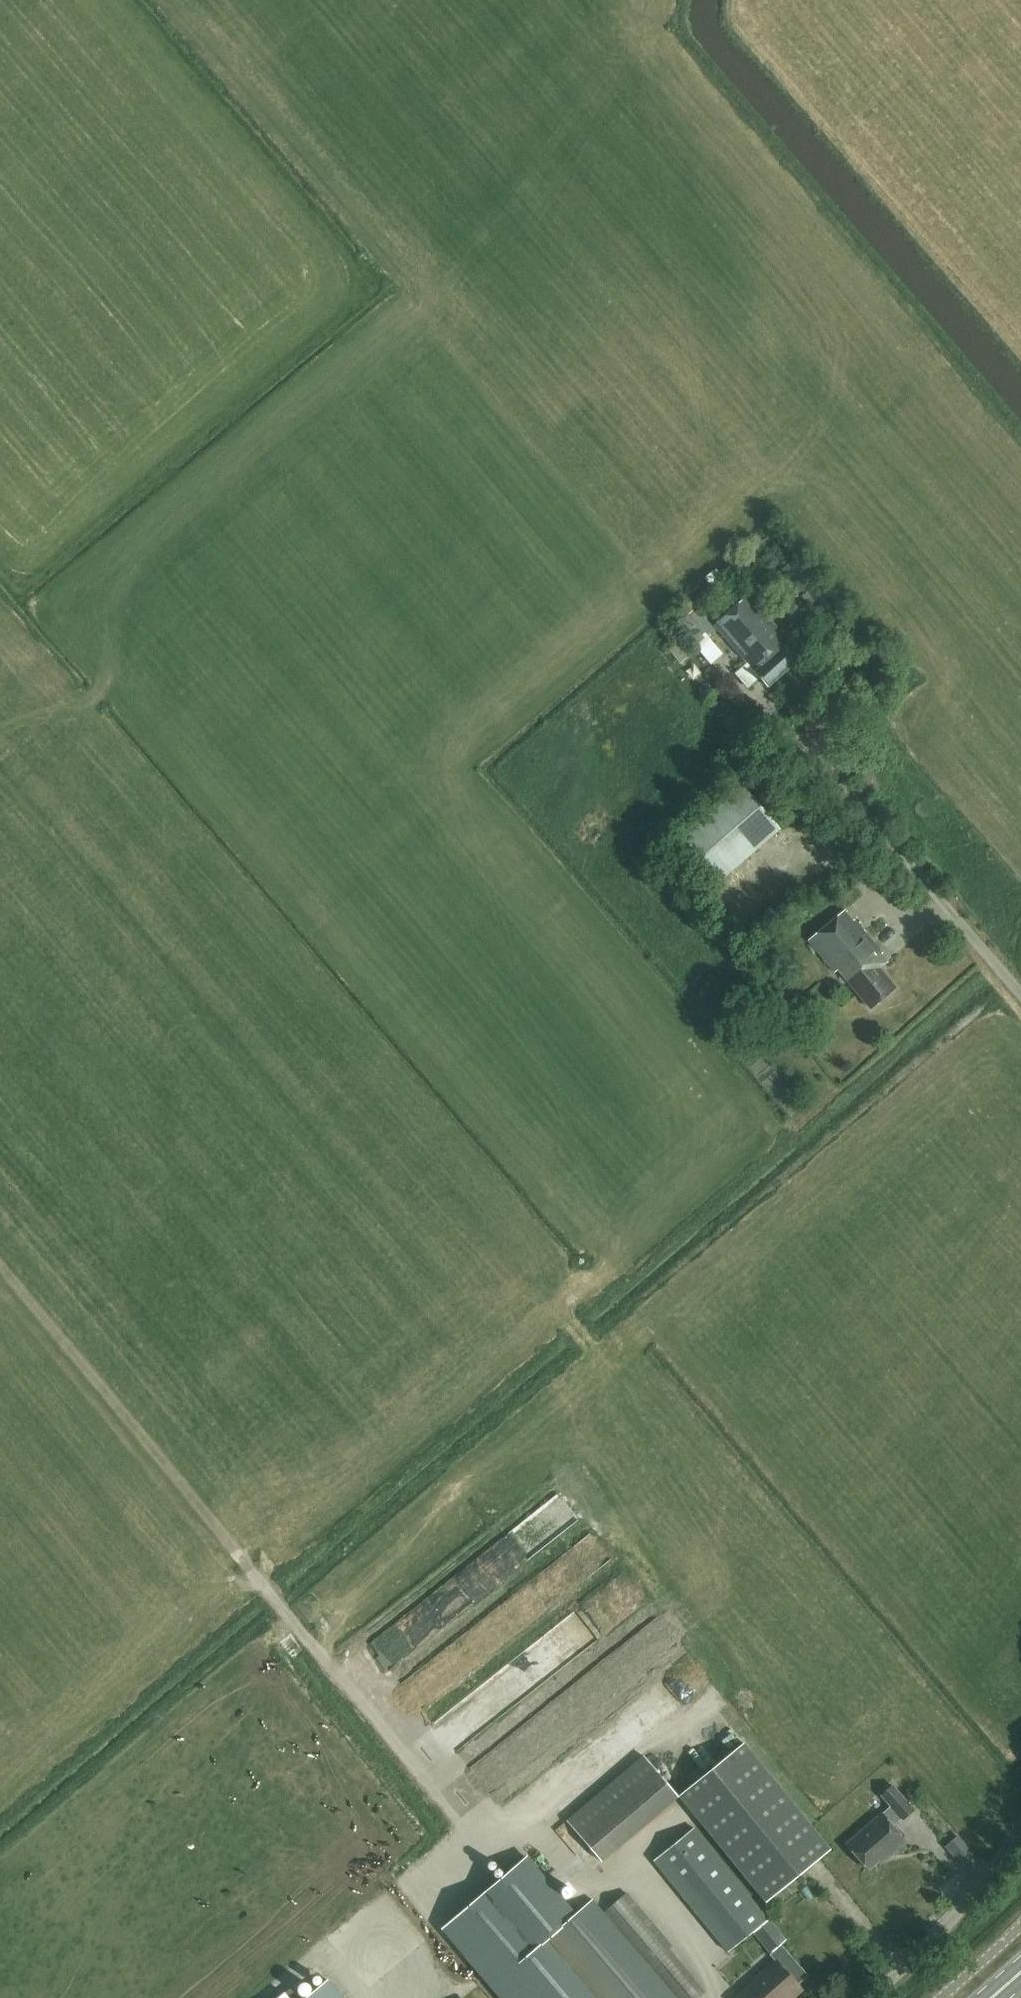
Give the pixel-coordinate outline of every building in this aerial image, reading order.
[(750,593),(731,610),(768,652),(766,654),(783,673),(795,663),(782,648),(785,646),(770,628),(776,623),(750,593)] [(768,652),(731,610),(714,624),(754,672),(767,687),(783,673),(766,654),(768,652)] [(741,784),(680,836),(720,882),(780,829),(741,784)] [(870,1008),(894,988),(872,961),(881,953),(846,911),(809,942),(836,974),(839,971),(870,1008)] [(472,1601),(523,1570),(506,1543),(456,1574),(472,1601)] [(678,1796),(644,1756),(567,1820),(602,1861),(678,1796)] [(765,1771),(701,1823),(766,1902),(830,1850),(765,1771)] [(913,1810),(892,1786),(881,1795),(890,1806),(846,1844),(869,1870),(888,1853),(890,1855),(906,1842),(892,1827),(901,1819),(902,1820),(913,1810)] [(694,1828),(654,1861),(676,1888),(716,1856),(694,1828)] [(704,1992),(667,1949),(671,1946),(626,1893),(603,1913),(592,1899),(541,1943),(587,1997),(697,1997),(704,1992)] [(757,1934),(774,1951),(788,1937),(771,1920),(757,1934)] [(808,1976),(781,1946),(770,1955),(776,1962),(759,1976),(761,1978),(737,1997),(792,1997),(801,1990),(797,1986),(808,1976)] [(298,1987),(309,1981),(302,1969),(291,1975),(298,1987)] [(328,1982),(329,1981),(328,1980),(306,1997),(342,1997),(328,1982)]
